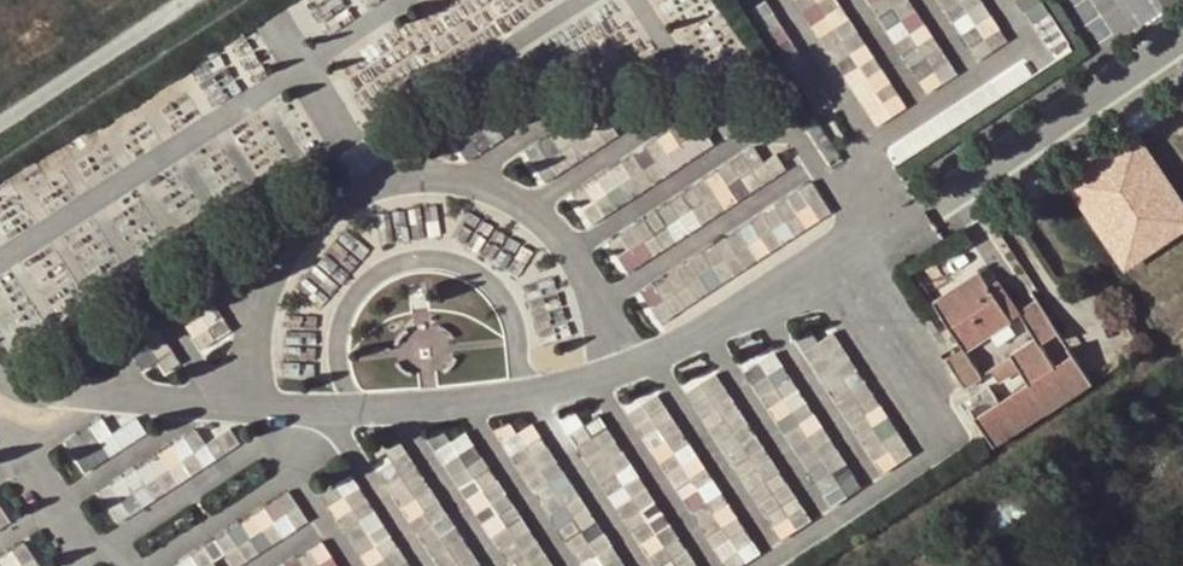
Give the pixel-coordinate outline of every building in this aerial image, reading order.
[(871,125),(905,108),(849,0),(807,0),(871,125)] [(933,92),(965,72),(918,0),(872,0),(933,92)] [(980,59),(1012,40),(988,0),(944,0),(980,59)] [(1037,17),(1052,7),(1048,0),(1026,0),(1037,17)] [(781,14),(767,22),(819,107),(833,99),(781,14)] [(614,112),(591,127),(582,114),(528,150),(549,182),(627,130),(614,112)] [(700,113),(573,189),(593,222),(720,145),(700,113)] [(609,235),(629,271),(809,170),(794,143),(767,159),(761,149),(609,235)] [(816,181),(643,288),(662,319),(835,212),(816,181)] [(948,284),(977,328),(979,332),(1015,308),(985,260),(948,284)] [(1062,321),(1042,290),(1022,303),(1035,323),(1024,331),(1027,334),(1014,343),(1031,371),(1002,389),(991,373),(968,387),(998,435),(1095,372),(1076,342),(1058,353),(1045,334),(1062,321)] [(192,317),(202,343),(230,332),(220,306),(192,317)] [(921,452),(837,322),(805,342),(889,473),(921,452)] [(979,332),(977,328),(960,339),(978,366),(994,356),(979,332)] [(872,498),(787,346),(744,369),(739,359),(693,385),(767,517),(712,468),(667,388),(627,411),(623,404),(578,429),(651,559),(645,565),(751,565),(872,498)] [(577,470),(516,417),(496,428),(490,419),(455,438),(448,427),(438,432),(513,565),(630,565),(577,470)] [(447,565),(496,565),(419,429),(390,445),(397,459),(389,464),(447,565)] [(100,482),(117,515),(222,463),(206,430),(100,482)] [(377,565),(421,565),(364,466),(331,485),(377,565)] [(316,518),(294,485),(172,565),(244,565),(316,518)] [(19,521),(0,489),(0,532),(19,521)] [(0,561),(0,565),(49,565),(36,542),(0,561)] [(333,543),(290,565),(345,565),(333,543)]
